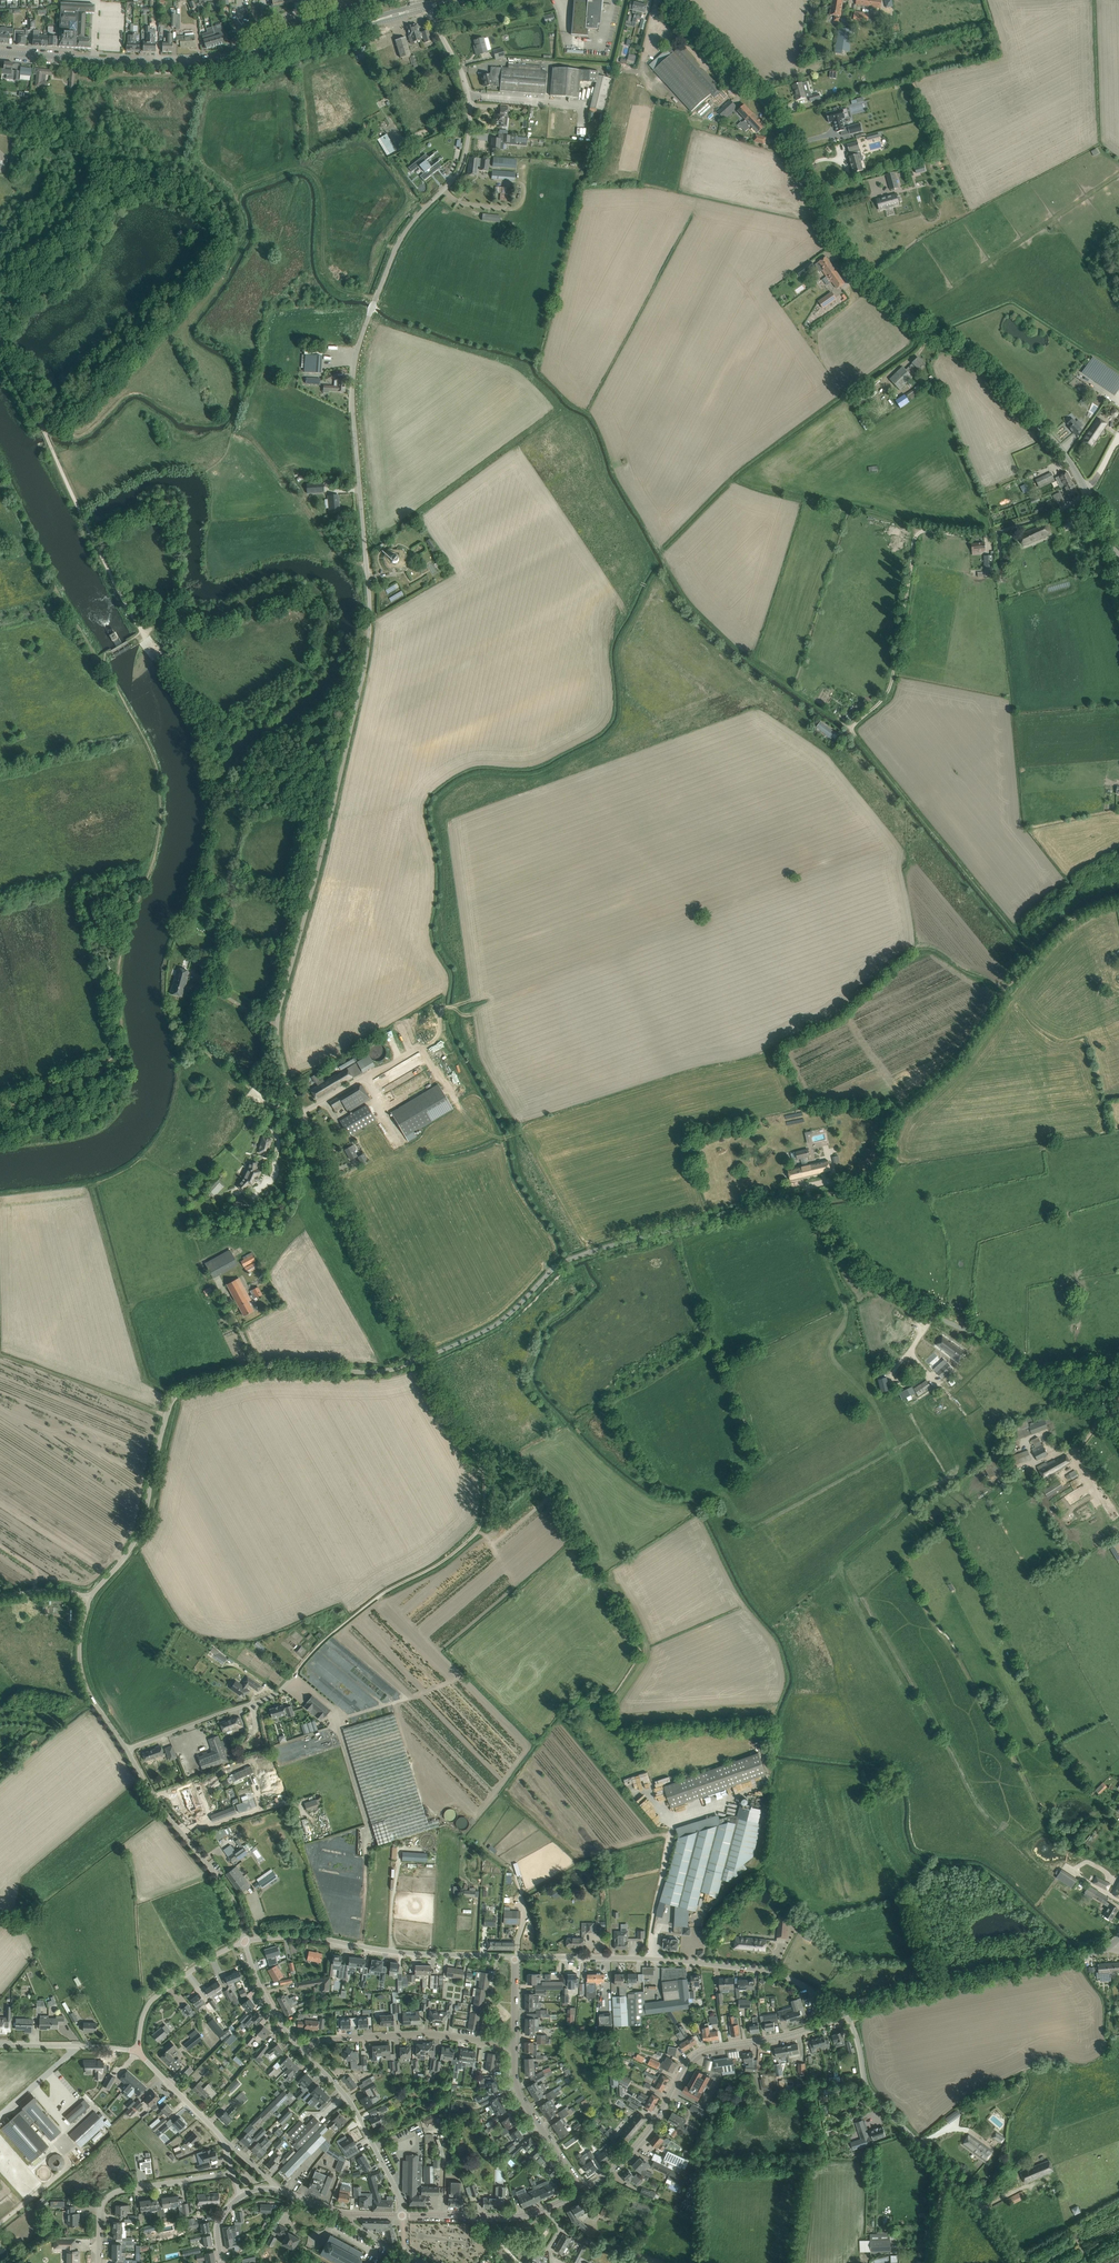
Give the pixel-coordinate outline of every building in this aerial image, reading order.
[(572,34),(586,35),(587,29),(597,30),(597,24),(600,25),(601,13),(602,0),(587,0),(587,1),(587,4),(575,3),(572,34)] [(638,19),(641,4),(635,3),(631,2),(629,10),(633,10),(632,13),(635,14),(633,22),(637,23),(638,19)] [(95,5),(61,3),(61,6),(59,47),(91,49),(91,38),(84,38),(86,13),(95,13),(95,5)] [(219,3),(209,4),(210,11),(220,10),(219,3)] [(839,22),(840,16),(841,17),(842,4),(832,3),(830,15),(835,16),(835,17),(835,16),(834,21),(839,22)] [(647,6),(641,4),(638,19),(641,19),(642,15),(642,13),(646,13),(647,6)] [(869,13),(855,11),(854,19),(868,21),(869,13)] [(544,16),(546,23),(555,21),(553,14),(544,16)] [(417,24),(407,27),(409,36),(411,42),(420,40),(419,35),(420,35),(419,33),(417,24)] [(213,31),(217,45),(224,44),(222,38),(224,38),(223,34),(225,34),(223,28),(216,29),(215,27),(213,27),(212,26),(213,31)] [(9,44),(9,34),(13,35),(13,28),(7,28),(7,27),(1,27),(1,28),(0,28),(0,43),(9,44)] [(50,37),(50,40),(49,46),(57,46),(57,37),(58,37),(58,33),(53,32),(53,27),(48,27),(48,32),(49,32),(49,37),(50,37)] [(17,45),(25,45),(26,37),(28,37),(28,29),(28,28),(24,28),(24,31),(22,31),(22,33),(15,33),(15,40),(17,41),(17,45)] [(839,28),(836,47),(849,49),(852,30),(839,28)] [(33,46),(42,46),(42,41),(43,41),(43,37),(39,36),(40,30),(34,30),(33,36),(34,36),(33,46)] [(428,30),(419,33),(420,35),(422,35),(425,43),(431,41),(428,30)] [(207,32),(211,47),(217,45),(213,31),(207,32)] [(202,34),(203,40),(205,44),(203,45),(205,49),(206,48),(206,49),(211,47),(207,32),(202,34)] [(167,34),(167,43),(162,43),(162,52),(172,52),(173,43),(172,43),(172,34),(167,34)] [(181,48),(195,46),(194,36),(176,37),(177,44),(181,44),(181,48)] [(395,40),(397,46),(400,58),(411,55),(405,37),(395,40)] [(483,38),(480,39),(474,41),(477,49),(475,49),(476,56),(487,53),(483,38)] [(713,96),(717,92),(721,89),(703,69),(702,70),(699,67),(700,66),(681,45),(674,52),(669,47),(665,51),(662,54),(649,65),(691,112),(704,100),(711,94),(713,96)] [(502,48),(493,51),(494,54),(496,59),(504,57),(503,52),(502,48)] [(627,61),(626,65),(626,64),(634,66),(637,56),(629,54),(627,61)] [(2,69),(2,74),(12,75),(12,71),(13,63),(5,62),(4,70),(2,69)] [(508,68),(496,67),(491,67),(490,74),(482,76),(484,85),(483,85),(483,86),(484,86),(484,87),(488,86),(500,87),(500,91),(545,94),(547,72),(541,71),(541,66),(508,64),(508,68)] [(21,67),(20,75),(31,76),(32,69),(21,67)] [(552,67),(550,95),(578,98),(580,81),(596,83),(598,76),(599,71),(581,70),(552,67)] [(34,69),(34,74),(37,75),(36,86),(46,87),(47,83),(45,82),(45,79),(46,74),(51,75),(52,71),(34,69)] [(596,83),(590,108),(603,111),(611,79),(598,76),(596,83)] [(798,84),(793,86),(797,100),(809,97),(809,96),(811,96),(810,92),(809,93),(807,83),(802,84),(802,83),(798,84)] [(731,100),(718,112),(724,119),(738,107),(731,100)] [(741,109),(738,111),(747,122),(744,125),(745,126),(749,123),(756,116),(753,113),(752,113),(745,105),(741,109)] [(494,115),(494,119),(497,119),(496,124),(500,125),(500,126),(503,126),(507,126),(508,116),(509,111),(509,107),(500,106),(500,113),(500,115),(494,115)] [(834,109),(834,111),(826,113),(829,123),(834,121),(837,132),(845,130),(842,119),(845,118),(843,109),(839,110),(838,107),(834,109)] [(756,116),(749,123),(758,133),(761,130),(765,126),(756,116)] [(848,127),(850,134),(863,130),(861,123),(848,127)] [(396,150),(386,134),(378,140),(387,155),(396,150)] [(491,148),(497,149),(503,149),(504,142),(516,143),(516,136),(504,135),(503,139),(500,139),(492,138),(491,148)] [(754,141),(764,144),(765,138),(756,135),(754,141)] [(406,149),(415,143),(412,139),(404,144),(406,149)] [(853,173),(863,170),(859,155),(859,154),(857,155),(855,150),(859,149),(860,149),(858,142),(857,142),(847,145),(849,152),(850,152),(851,156),(849,157),(851,163),(850,163),(851,167),(852,167),(853,173)] [(423,180),(424,181),(442,166),(441,166),(438,162),(440,160),(431,167),(425,161),(429,158),(428,158),(425,154),(426,154),(425,154),(408,168),(409,168),(412,171),(411,172),(412,172),(420,165),(425,172),(420,176),(424,180),(423,180)] [(480,167),(480,170),(488,171),(489,160),(470,157),(468,174),(476,175),(477,166),(480,167)] [(493,158),(492,166),(516,167),(517,160),(493,158)] [(914,168),(916,174),(925,171),(924,165),(914,168)] [(492,171),(491,178),(515,180),(515,178),(516,172),(515,172),(492,171)] [(898,188),(896,180),(888,182),(891,190),(898,188)] [(500,193),(500,201),(507,201),(508,193),(506,193),(506,187),(495,186),(495,193),(500,193)] [(896,194),(877,199),(880,210),(885,208),(884,207),(893,205),(894,206),(899,205),(896,194)] [(837,289),(840,287),(845,283),(826,257),(819,262),(824,269),(822,270),(831,283),(832,282),(837,289)] [(811,262),(797,272),(800,276),(814,266),(811,262)] [(818,286),(826,282),(824,278),(816,282),(818,286)] [(836,299),(832,293),(819,302),(823,308),(836,299)] [(322,356),(317,355),(302,354),(301,368),(305,368),(304,372),(321,373),(322,356)] [(1093,357),(1082,373),(1115,396),(1118,390),(1118,375),(1093,357)] [(920,370),(921,369),(925,365),(918,358),(913,363),(905,370),(902,367),(889,379),(900,389),(916,374),(912,370),(915,366),(920,370)] [(932,382),(931,380),(928,377),(915,387),(918,392),(932,382)] [(328,394),(329,391),(345,392),(346,380),(338,379),(337,387),(323,386),(323,393),(328,394)] [(915,388),(906,394),(910,401),(919,394),(915,388)] [(901,408),(910,402),(904,394),(896,400),(901,408)] [(1084,395),(1080,401),(1084,405),(1089,399),(1084,395)] [(1118,417),(1118,411),(1112,409),(1111,415),(1118,417)] [(1098,418),(1081,441),(1092,448),(1108,425),(1098,418)] [(1080,428),(1082,425),(1078,420),(1076,422),(1073,419),(1068,423),(1071,427),(1070,428),(1076,435),(1082,430),(1080,428)] [(161,457),(152,460),(156,471),(164,468),(165,471),(167,470),(166,466),(164,467),(161,457)] [(1059,476),(1064,486),(1072,482),(1068,472),(1059,476)] [(1051,473),(1036,480),(1039,486),(1054,479),(1051,473)] [(1077,492),(1072,482),(1064,486),(1065,489),(1062,490),(1064,493),(1067,492),(1069,496),(1077,492)] [(323,492),(322,483),(306,484),(306,493),(323,492)] [(1025,484),(1020,487),(1023,494),(1029,491),(1025,484)] [(1053,496),(1054,498),(1056,503),(1064,500),(1060,492),(1053,496)] [(329,513),(333,513),(338,512),(338,503),(339,503),(338,495),(328,496),(329,513)] [(1051,534),(1047,523),(1018,535),(1023,546),(1051,534)] [(436,546),(430,538),(426,541),(434,554),(437,552),(438,553),(440,552),(436,546)] [(981,553),(985,552),(985,543),(972,544),(972,551),(981,551),(981,553)] [(391,562),(392,562),(392,563),(393,563),(394,563),(395,563),(396,563),(397,563),(398,562),(399,561),(399,560),(399,559),(399,558),(399,557),(399,556),(398,556),(398,555),(397,555),(396,554),(395,554),(394,554),(393,555),(392,555),(391,556),(391,557),(390,558),(390,559),(390,560),(391,560),(391,561),(391,562)] [(984,556),(985,576),(994,575),(994,556),(984,556)] [(1000,575),(1008,575),(1008,563),(999,563),(999,564),(995,564),(995,575),(996,581),(1000,581),(1000,575)] [(114,631),(107,635),(114,646),(121,642),(114,631)] [(835,733),(821,722),(820,721),(817,725),(818,726),(817,727),(831,738),(835,733)] [(193,954),(201,956),(202,950),(194,948),(193,954)] [(170,994),(177,996),(182,997),(187,980),(186,979),(188,971),(183,969),(178,968),(173,986),(172,986),(170,994)] [(198,984),(193,994),(201,998),(205,988),(198,984)] [(418,1026),(412,1030),(418,1041),(422,1038),(419,1033),(421,1032),(418,1026)] [(364,1072),(376,1065),(370,1054),(358,1061),(364,1072)] [(355,1058),(339,1065),(341,1069),(356,1062),(355,1058)] [(316,1100),(321,1097),(363,1072),(357,1062),(324,1082),(323,1079),(321,1080),(316,1083),(318,1086),(310,1090),(316,1100)] [(335,1112),(340,1109),(344,1106),(348,1112),(370,1099),(361,1085),(339,1098),(339,1097),(330,1102),(335,1112)] [(438,1085),(391,1113),(405,1136),(408,1141),(416,1136),(413,1131),(452,1108),(451,1107),(438,1085)] [(349,1135),(355,1132),(376,1119),(367,1105),(340,1121),(349,1135)] [(263,1137),(258,1152),(268,1155),(272,1139),(263,1137)] [(356,1149),(354,1145),(345,1150),(351,1159),(357,1156),(354,1150),(356,1149)] [(810,1156),(808,1149),(795,1152),(796,1153),(791,1154),(792,1160),(797,1159),(801,1158),(802,1165),(799,1166),(800,1167),(788,1169),(790,1181),(831,1171),(828,1160),(808,1165),(806,1157),(810,1156)] [(368,1160),(364,1153),(357,1157),(361,1164),(368,1160)] [(238,1186),(242,1190),(243,1191),(250,1183),(252,1185),(254,1181),(256,1182),(261,1171),(256,1169),(256,1162),(250,1161),(249,1167),(249,1168),(245,1176),(244,1179),(242,1180),(243,1181),(238,1186)] [(240,1194),(237,1201),(243,1204),(246,1197),(240,1194)] [(205,1263),(213,1278),(238,1264),(230,1250),(205,1263)] [(244,1259),(241,1261),(247,1273),(257,1268),(254,1262),(247,1266),(247,1265),(254,1261),(256,1260),(251,1252),(246,1255),(242,1257),(244,1259)] [(239,1278),(227,1284),(239,1307),(244,1316),(254,1311),(249,1301),(256,1297),(257,1297),(262,1294),(260,1290),(258,1286),(252,1289),(250,1291),(251,1294),(248,1296),(241,1283),(239,1278)] [(206,1296),(208,1295),(213,1292),(210,1287),(203,1291),(206,1296)] [(943,1336),(937,1345),(944,1351),(945,1350),(950,1353),(949,1355),(951,1356),(951,1357),(951,1356),(952,1357),(952,1358),(958,1362),(965,1352),(954,1344),(951,1342),(950,1343),(947,1340),(948,1340),(943,1336)] [(937,1366),(934,1369),(942,1378),(952,1368),(947,1362),(940,1369),(937,1366)] [(916,1370),(906,1377),(909,1382),(919,1375),(916,1370)] [(890,1390),(887,1377),(878,1379),(881,1392),(890,1390)] [(927,1380),(914,1389),(919,1396),(932,1387),(927,1380)] [(1049,1419),(1044,1420),(1042,1415),(1020,1424),(1011,1428),(1014,1437),(1011,1437),(1012,1441),(1015,1440),(1025,1437),(1047,1428),(1046,1425),(1051,1423),(1049,1419)] [(1034,1452),(1037,1460),(1048,1455),(1042,1444),(1041,1444),(1038,1437),(1031,1440),(1032,1441),(1031,1442),(1031,1444),(1033,1443),(1035,1447),(1032,1448),(1033,1452),(1034,1452)] [(1028,1450),(1010,1456),(1012,1459),(1010,1459),(1011,1463),(1013,1462),(1014,1465),(1031,1459),(1028,1450)] [(1070,1463),(1066,1455),(1058,1459),(1058,1460),(1055,1461),(1054,1460),(1047,1464),(1046,1462),(1037,1467),(1043,1480),(1070,1463)] [(1074,1470),(1066,1475),(1068,1479),(1071,1477),(1072,1479),(1078,1475),(1074,1470)] [(1047,1497),(1063,1487),(1059,1480),(1043,1490),(1047,1497)] [(1114,1547),(1111,1549),(1117,1560),(1118,1560),(1118,1555),(1114,1547)] [(262,1652),(265,1649),(257,1641),(254,1645),(262,1652)] [(296,1652),(301,1656),(305,1652),(303,1650),(304,1649),(302,1646),(300,1648),(300,1647),(296,1652)] [(227,1658),(219,1652),(216,1656),(224,1662),(227,1658)] [(269,1660),(274,1665),(277,1660),(272,1656),(269,1660)] [(243,1691),(246,1694),(247,1695),(250,1691),(246,1688),(249,1685),(258,1691),(261,1686),(247,1676),(244,1681),(244,1682),(242,1685),(237,1682),(232,1689),(232,1690),(240,1695),(243,1691)] [(320,1720),(324,1717),(325,1717),(330,1710),(312,1695),(306,1702),(307,1703),(304,1707),(310,1712),(310,1711),(315,1716),(320,1720)] [(275,1707),(274,1708),(269,1709),(272,1718),(286,1714),(285,1714),(287,1713),(288,1717),(294,1715),(291,1706),(285,1707),(285,1708),(284,1709),(283,1705),(277,1707),(275,1707)] [(343,1729),(372,1824),(423,1808),(394,1713),(343,1729)] [(243,1726),(239,1717),(233,1719),(233,1718),(220,1723),(223,1732),(238,1727),(238,1728),(243,1726)] [(203,1770),(218,1765),(228,1761),(218,1735),(208,1739),(212,1750),(211,1750),(212,1752),(208,1754),(207,1752),(203,1753),(203,1755),(199,1757),(199,1755),(197,1755),(203,1770)] [(143,1753),(146,1761),(163,1754),(160,1746),(156,1747),(156,1748),(143,1753)] [(177,1758),(174,1750),(167,1752),(170,1760),(177,1758)] [(766,1774),(758,1753),(664,1786),(671,1807),(766,1774)] [(1103,1782),(1095,1790),(1099,1795),(1107,1786),(1103,1782)] [(218,1791),(223,1798),(227,1796),(223,1788),(218,1791)] [(252,1808),(248,1799),(247,1795),(241,1797),(243,1801),(243,1802),(236,1805),(239,1812),(246,1810),(252,1808)] [(307,1810),(319,1806),(318,1805),(321,1804),(319,1798),(316,1799),(316,1798),(305,1803),(307,1810)] [(666,1882),(660,1901),(675,1905),(683,1907),(696,1910),(701,1891),(718,1896),(722,1879),(731,1881),(731,1880),(747,1868),(743,1863),(753,1857),(761,1825),(761,1824),(757,1823),(759,1814),(760,1810),(741,1805),(740,1808),(738,1817),(731,1815),(720,1819),(721,1824),(679,1838),(678,1838),(668,1877),(667,1882),(666,1882)] [(234,1806),(211,1816),(213,1822),(237,1812),(234,1806)] [(200,1809),(192,1812),(196,1821),(203,1818),(202,1814),(207,1812),(205,1807),(200,1809)] [(372,1824),(378,1845),(439,1826),(437,1820),(428,1823),(423,1808),(372,1824)] [(243,1846),(228,1857),(231,1862),(237,1858),(239,1860),(248,1853),(243,1846)] [(1045,1859),(1057,1864),(1060,1857),(1043,1850),(1041,1855),(1046,1857),(1045,1859)] [(403,1852),(402,1861),(427,1862),(427,1854),(403,1852)] [(1087,1868),(1084,1867),(1086,1860),(1073,1855),(1069,1866),(1085,1872),(1087,1868)] [(517,1863),(513,1864),(517,1877),(521,1875),(517,1863)] [(226,1874),(237,1889),(247,1882),(237,1869),(235,1871),(233,1869),(226,1874)] [(274,1871),(258,1882),(262,1887),(277,1877),(274,1871)] [(1072,1888),(1076,1881),(1060,1871),(1060,1872),(1058,1871),(1056,1874),(1058,1875),(1056,1877),(1072,1888)] [(1096,1877),(1093,1883),(1102,1887),(1105,1881),(1096,1877)] [(475,1897),(475,1891),(475,1888),(472,1887),(472,1888),(471,1888),(471,1889),(470,1889),(469,1891),(464,1890),(464,1896),(475,1897)] [(551,1892),(556,1899),(562,1894),(557,1887),(551,1892)] [(1110,1904),(1106,1901),(1108,1898),(1097,1891),(1093,1897),(1109,1907),(1104,1915),(1112,1920),(1118,1909),(1110,1904)] [(665,1917),(667,1905),(659,1904),(657,1915),(665,1917)] [(504,1923),(519,1923),(519,1912),(504,1912),(504,1923)] [(786,1938),(787,1933),(787,1930),(785,1930),(786,1924),(788,1924),(788,1915),(779,1915),(777,1937),(786,1938)] [(485,1917),(485,1926),(489,1926),(489,1925),(496,1925),(496,1917),(485,1917)] [(584,1947),(584,1938),(587,1938),(587,1932),(593,1932),(594,1923),(582,1923),(582,1938),(567,1938),(567,1947),(584,1947)] [(682,1926),(674,1926),(673,1933),(681,1934),(682,1926)] [(682,1934),(690,1935),(691,1927),(683,1926),(682,1934)] [(668,1949),(672,1950),(672,1949),(677,1950),(678,1940),(673,1939),(673,1938),(672,1937),(670,1937),(669,1938),(669,1939),(664,1939),(663,1948),(668,1949)] [(766,1939),(735,1937),(734,1949),(765,1952),(766,1939)] [(487,1949),(501,1949),(501,1941),(487,1941),(487,1949)] [(514,1949),(514,1944),(514,1941),(501,1941),(501,1949),(514,1949)] [(277,1946),(265,1950),(267,1958),(269,1965),(279,1963),(276,1955),(279,1954),(277,1946)] [(321,1962),(322,1959),(323,1954),(309,1951),(307,1959),(321,1962)] [(333,1969),(340,1969),(342,1956),(334,1955),(333,1959),(330,1959),(328,1976),(333,1976),(333,1969)] [(348,1970),(355,1971),(356,1966),(357,1958),(349,1957),(348,1970)] [(365,1959),(357,1958),(356,1966),(360,1966),(359,1972),(363,1972),(364,1967),(365,1959)] [(382,1971),(383,1961),(372,1959),(372,1965),(370,1965),(369,1971),(376,1971),(376,1970),(382,1971)] [(395,1961),(394,1963),(391,1962),(389,1975),(393,1976),(394,1970),(398,1971),(399,1963),(398,1963),(398,1962),(395,1961)] [(1115,1971),(1118,1971),(1118,1962),(1110,1963),(1110,1972),(1111,1972),(1111,1977),(1116,1977),(1115,1971)] [(1110,1972),(1110,1963),(1097,1964),(1098,1972),(1096,1972),(1097,1978),(1099,1978),(1100,1981),(1108,1981),(1111,1981),(1110,1972)] [(275,1981),(280,1978),(283,1977),(278,1969),(281,1968),(279,1964),(276,1966),(276,1965),(268,1970),(275,1981)] [(423,1978),(423,1965),(415,1965),(415,1973),(419,1973),(419,1978),(423,1978)] [(431,1965),(423,1965),(423,1978),(427,1978),(427,1974),(431,1974),(431,1971),(431,1969),(431,1966),(431,1965)] [(454,1978),(456,1968),(447,1967),(446,1973),(444,1972),(444,1975),(446,1975),(446,1976),(454,1978)] [(627,1983),(626,1983),(628,2025),(642,2024),(641,2015),(669,2011),(690,2008),(689,2002),(688,1997),(689,1998),(686,1968),(674,1968),(674,1967),(671,1967),(671,1968),(662,1968),(662,1979),(665,2001),(645,2003),(644,1991),(638,1991),(633,1992),(633,1988),(629,1989),(629,1988),(629,1983),(627,1983)] [(464,1969),(456,1968),(454,1978),(463,1979),(464,1969)] [(239,1972),(232,1974),(235,1981),(242,1978),(239,1972)] [(480,1980),(489,1982),(490,1973),(481,1972),(480,1980)] [(231,1982),(235,1981),(232,1974),(225,1977),(227,1984),(228,1984),(229,1986),(232,1985),(231,1982)] [(415,1981),(415,1974),(408,1974),(408,1977),(402,1977),(403,1989),(407,1989),(407,1984),(408,1984),(408,1981),(415,1981)] [(528,1984),(534,1984),(537,1984),(537,1979),(541,1979),(541,1974),(528,1974),(528,1984)] [(570,1974),(569,1974),(569,1988),(575,1988),(575,1984),(579,1984),(578,1987),(579,1987),(579,1978),(577,1978),(577,1977),(577,1974),(572,1974),(570,1974)] [(588,1980),(586,1980),(586,1985),(586,1987),(587,1987),(587,1994),(586,1994),(586,1997),(586,1998),(596,1998),(596,1997),(596,1988),(596,1984),(596,1974),(588,1974),(588,1980)] [(605,1974),(596,1974),(596,1984),(601,1984),(601,1981),(605,1981),(605,1980),(605,1974)] [(626,1983),(624,1983),(624,1974),(615,1974),(615,1985),(620,1985),(620,1996),(612,1997),(614,2026),(616,2026),(628,2025),(626,1983)] [(629,1983),(629,1988),(633,1988),(633,1982),(637,1982),(637,1974),(628,1974),(628,1982),(629,1982),(629,1983)] [(691,1976),(692,1981),(692,1987),(692,1990),(696,1989),(695,1986),(700,1986),(699,1975),(691,1976)] [(330,1977),(296,1982),(297,1988),(320,1985),(319,1991),(329,1991),(330,1977)] [(719,1978),(720,1984),(720,1989),(734,1989),(733,1978),(719,1978)] [(750,1979),(746,1979),(747,1989),(754,1989),(754,1979),(753,1978),(750,1978),(750,1979)] [(739,1979),(739,1980),(738,1980),(739,1989),(747,1989),(746,1979),(743,1980),(743,1979),(739,1979)] [(489,1982),(480,1980),(479,1985),(477,1985),(476,1988),(486,1989),(486,1990),(488,1990),(489,1982)] [(222,1993),(219,1989),(222,1987),(218,1981),(211,1985),(216,1992),(218,1995),(222,1993)] [(209,1996),(216,1992),(211,1985),(205,1990),(209,1996)] [(244,1988),(239,1991),(242,1997),(247,1995),(244,1988)] [(486,1989),(476,1988),(475,1996),(484,1998),(486,1990),(486,1989)] [(237,2006),(234,2001),(232,1997),(228,1989),(224,1991),(229,2002),(232,2001),(234,2004),(233,2004),(235,2007),(237,2006)] [(206,2003),(204,2000),(199,1994),(191,2000),(196,2006),(199,2003),(202,2006),(206,2003)] [(284,1994),(282,1995),(277,1998),(282,2008),(297,2000),(295,1996),(289,1998),(287,1994),(284,1996),(284,1994)] [(534,1994),(531,1994),(526,1994),(526,1997),(524,1997),(524,2002),(539,2002),(539,1996),(534,1996),(534,1994)] [(474,2004),(483,2006),(484,1998),(475,1996),(474,2004)] [(792,2001),(793,2006),(797,2019),(797,2022),(802,2020),(801,2017),(806,2016),(800,1998),(796,2000),(796,1999),(795,2000),(792,2001)] [(219,2007),(213,1999),(209,2002),(215,2010),(219,2007)] [(248,2011),(250,2009),(255,2006),(249,1999),(243,2004),(248,2011)] [(291,2003),(282,2008),(286,2016),(293,2013),(290,2008),(293,2007),(292,2005),(298,2003),(298,2002),(297,2000),(291,2003)] [(78,2020),(73,2012),(72,2013),(65,2002),(62,2003),(69,2015),(73,2022),(78,2020)] [(216,2012),(215,2010),(209,2002),(205,2005),(212,2015),(216,2012)] [(539,2002),(524,2002),(524,2010),(526,2010),(534,2010),(535,2010),(536,2008),(538,2008),(540,2008),(540,2002),(539,2002)] [(187,2004),(182,2009),(188,2015),(189,2014),(191,2017),(196,2013),(194,2010),(193,2011),(187,2004)] [(480,2013),(480,2014),(482,2014),(483,2006),(474,2004),(473,2012),(480,2013)] [(779,2015),(780,2021),(786,2019),(787,2022),(797,2019),(793,2006),(778,2011),(779,2015)] [(437,2025),(438,2011),(430,2010),(429,2018),(430,2018),(430,2021),(433,2022),(432,2025),(437,2025)] [(403,2021),(402,2021),(402,2025),(411,2024),(411,2016),(410,2011),(406,2012),(402,2012),(403,2017),(403,2021)] [(416,2016),(411,2016),(411,2024),(416,2024),(416,2025),(420,2024),(420,2019),(419,2011),(415,2011),(416,2016)] [(447,2012),(438,2011),(437,2025),(441,2026),(441,2023),(444,2023),(444,2020),(446,2020),(447,2012)] [(250,2014),(249,2016),(242,2023),(239,2027),(242,2030),(246,2026),(247,2027),(253,2021),(256,2025),(263,2017),(257,2012),(253,2016),(251,2014),(250,2014)] [(479,2022),(480,2014),(480,2013),(473,2012),(470,2012),(469,2020),(479,2022)] [(242,2023),(249,2016),(246,2013),(239,2020),(242,2023)] [(598,2014),(598,2026),(611,2025),(611,2013),(598,2014)] [(768,2014),(763,2015),(764,2021),(764,2023),(765,2031),(775,2030),(774,2024),(778,2023),(778,2021),(777,2016),(777,2013),(768,2014)] [(6,2033),(6,2031),(10,2031),(11,2018),(11,2014),(6,2014),(6,2018),(0,2017),(0,2033),(6,2033)] [(40,2018),(40,2024),(40,2029),(47,2029),(47,2028),(57,2028),(57,2024),(64,2024),(64,2016),(57,2016),(57,2018),(48,2018),(48,2015),(40,2015),(40,2018)] [(380,2016),(380,2020),(381,2026),(394,2025),(393,2015),(380,2016)] [(711,2022),(712,2024),(718,2023),(717,2015),(709,2017),(710,2023),(711,2022)] [(749,2025),(750,2028),(751,2033),(760,2032),(757,2016),(752,2017),(753,2024),(749,2025)] [(358,2028),(363,2028),(363,2017),(358,2017),(358,2019),(355,2019),(355,2025),(358,2025),(358,2028)] [(368,2019),(368,2017),(363,2017),(363,2028),(368,2028),(368,2024),(371,2024),(371,2019),(368,2019)] [(224,2031),(213,2018),(208,2023),(218,2036),(224,2031)] [(297,2027),(305,2027),(304,2029),(318,2030),(318,2028),(324,2028),(325,2018),(320,2018),(320,2021),(319,2021),(305,2020),(305,2022),(298,2021),(297,2027)] [(340,2018),(340,2020),(337,2021),(337,2026),(341,2026),(341,2029),(346,2029),(345,2018),(340,2018)] [(350,2018),(345,2018),(346,2029),(351,2029),(351,2025),(354,2025),(353,2020),(350,2020),(350,2018)] [(32,2032),(33,2027),(33,2019),(16,2019),(16,2029),(29,2029),(29,2032),(32,2032)] [(477,2030),(479,2022),(469,2020),(468,2029),(477,2030)] [(96,2032),(96,2026),(96,2023),(84,2023),(84,2031),(96,2032)] [(703,2033),(702,2033),(704,2041),(711,2040),(710,2032),(710,2029),(709,2025),(709,2023),(705,2024),(705,2027),(702,2028),(703,2033)] [(161,2027),(152,2035),(158,2042),(161,2039),(160,2038),(163,2036),(164,2037),(167,2034),(167,2033),(170,2031),(165,2025),(162,2027),(161,2027)] [(697,2043),(694,2038),(693,2036),(689,2038),(686,2033),(687,2032),(685,2030),(682,2025),(682,2026),(678,2028),(681,2031),(690,2047),(697,2043)] [(263,2040),(267,2036),(270,2032),(264,2026),(257,2035),(263,2040)] [(539,2026),(524,2026),(524,2030),(526,2030),(525,2034),(535,2034),(536,2034),(536,2031),(539,2031),(539,2029),(545,2030),(545,2027),(539,2026)] [(228,2029),(219,2036),(222,2040),(231,2033),(228,2029)] [(690,2047),(681,2031),(676,2034),(680,2040),(681,2039),(683,2042),(680,2044),(684,2051),(690,2047)] [(717,2031),(710,2032),(711,2040),(719,2039),(717,2031)] [(844,2040),(841,2032),(835,2034),(835,2035),(832,2036),(834,2045),(838,2044),(838,2042),(844,2040)] [(198,2034),(184,2044),(189,2050),(203,2040),(198,2034)] [(249,2046),(255,2038),(251,2035),(245,2042),(246,2043),(244,2044),(247,2047),(249,2045),(249,2046)] [(824,2036),(818,2038),(820,2046),(826,2045),(826,2047),(827,2050),(831,2049),(830,2046),(828,2039),(825,2040),(824,2036)] [(815,2048),(820,2046),(818,2038),(812,2040),(813,2044),(810,2045),(812,2051),(812,2054),(816,2053),(815,2048)] [(166,2051),(161,2057),(175,2071),(179,2067),(181,2065),(179,2064),(181,2061),(178,2058),(176,2061),(169,2054),(176,2047),(171,2041),(168,2044),(164,2048),(166,2051)] [(852,2053),(855,2052),(854,2048),(851,2048),(849,2041),(844,2042),(847,2053),(852,2052),(852,2053)] [(532,2055),(536,2055),(537,2055),(537,2045),(534,2045),(534,2042),(525,2042),(525,2052),(532,2052),(532,2055)] [(390,2058),(390,2049),(389,2043),(385,2044),(385,2045),(380,2045),(381,2055),(386,2054),(386,2058),(390,2058)] [(425,2054),(426,2043),(423,2043),(423,2044),(416,2044),(416,2056),(420,2056),(421,2053),(425,2054)] [(432,2043),(426,2043),(425,2054),(430,2054),(430,2057),(434,2057),(435,2044),(432,2044),(432,2043)] [(274,2059),(277,2056),(283,2051),(278,2044),(272,2049),(268,2052),(265,2054),(268,2057),(271,2055),(274,2059)] [(787,2046),(789,2055),(799,2053),(798,2044),(787,2046)] [(371,2049),(371,2054),(372,2059),(377,2058),(377,2055),(381,2055),(380,2045),(372,2046),(372,2049),(371,2049)] [(362,2071),(362,2065),(357,2065),(357,2059),(358,2059),(358,2051),(353,2051),(353,2049),(350,2049),(350,2046),(346,2047),(346,2049),(343,2049),(343,2052),(343,2056),(344,2056),(344,2059),(347,2059),(347,2060),(350,2059),(351,2069),(362,2071)] [(400,2048),(400,2054),(400,2057),(401,2059),(405,2059),(405,2061),(410,2061),(409,2046),(405,2046),(405,2048),(400,2048)] [(676,2057),(676,2053),(677,2048),(669,2046),(668,2051),(667,2054),(676,2057)] [(776,2057),(789,2055),(787,2046),(774,2048),(776,2057)] [(441,2052),(440,2058),(452,2060),(453,2060),(453,2059),(454,2052),(454,2051),(453,2051),(453,2048),(442,2047),(441,2052)] [(253,2058),(257,2061),(261,2064),(264,2060),(260,2057),(264,2052),(260,2049),(253,2058)] [(467,2061),(466,2061),(468,2050),(461,2049),(459,2059),(455,2059),(455,2064),(454,2071),(458,2072),(458,2068),(460,2069),(460,2068),(461,2067),(461,2066),(466,2067),(467,2061)] [(475,2051),(468,2050),(466,2061),(467,2061),(470,2061),(470,2064),(473,2065),(475,2051)] [(753,2060),(754,2060),(753,2052),(743,2054),(744,2062),(748,2062),(749,2064),(746,2064),(746,2065),(745,2071),(756,2072),(757,2065),(754,2064),(753,2060)] [(487,2061),(496,2063),(497,2054),(488,2053),(487,2061)] [(642,2063),(643,2061),(645,2062),(647,2059),(645,2058),(638,2054),(636,2057),(634,2056),(633,2058),(635,2059),(642,2063)] [(236,2056),(233,2059),(240,2065),(243,2062),(236,2056)] [(282,2068),(285,2071),(288,2068),(294,2062),(288,2057),(283,2062),(280,2065),(282,2068)] [(661,2066),(668,2070),(672,2072),(677,2063),(672,2060),(672,2059),(668,2057),(665,2062),(664,2061),(661,2066)] [(712,2070),(722,2073),(723,2075),(735,2073),(733,2058),(729,2058),(728,2057),(714,2059),(714,2063),(713,2063),(712,2070)] [(534,2058),(531,2059),(525,2059),(526,2067),(539,2066),(538,2063),(534,2063),(534,2058)] [(657,2069),(660,2063),(651,2058),(648,2064),(657,2069)] [(86,2060),(86,2065),(86,2069),(91,2069),(96,2069),(96,2078),(101,2078),(101,2071),(101,2069),(102,2069),(102,2064),(102,2060),(93,2061),(93,2060),(86,2060)] [(496,2063),(487,2061),(486,2070),(495,2071),(496,2063)] [(299,2068),(294,2062),(288,2068),(285,2071),(289,2075),(286,2079),(290,2083),(297,2076),(294,2073),(299,2068)] [(539,2069),(539,2066),(526,2067),(526,2075),(535,2075),(534,2069),(539,2069)] [(276,2070),(273,2067),(267,2073),(270,2076),(276,2070)] [(537,2074),(539,2077),(545,2073),(549,2072),(552,2071),(550,2067),(543,2070),(537,2074)] [(207,2069),(201,2074),(204,2077),(209,2072),(207,2069)] [(703,2073),(702,2072),(696,2069),(696,2070),(693,2075),(694,2075),(688,2085),(689,2085),(688,2087),(686,2086),(682,2091),(692,2097),(698,2101),(701,2094),(700,2093),(701,2091),(702,2092),(710,2077),(704,2074),(703,2075),(702,2074),(703,2073)] [(829,2082),(840,2081),(839,2076),(838,2077),(838,2070),(834,2071),(834,2077),(829,2078),(829,2082)] [(123,2075),(120,2079),(125,2083),(121,2088),(123,2090),(124,2091),(125,2092),(125,2093),(127,2090),(137,2079),(127,2071),(123,2075)] [(663,2075),(661,2078),(658,2076),(657,2077),(646,2071),(644,2074),(647,2075),(666,2085),(669,2078),(663,2075)] [(537,2078),(538,2081),(546,2077),(551,2075),(549,2072),(545,2073),(539,2077),(537,2078)] [(761,2074),(763,2088),(767,2088),(779,2089),(775,2072),(761,2074)] [(308,2074),(307,2074),(306,2073),(298,2081),(302,2084),(300,2086),(303,2089),(312,2080),(309,2077),(309,2076),(308,2074)] [(109,2074),(103,2085),(109,2089),(115,2078),(109,2074)] [(631,2080),(623,2075),(618,2084),(627,2088),(631,2080)] [(666,2085),(647,2075),(645,2077),(655,2082),(654,2083),(657,2085),(655,2088),(657,2089),(662,2092),(666,2085)] [(351,2090),(356,2086),(357,2086),(350,2076),(346,2078),(344,2076),(342,2078),(345,2083),(346,2082),(351,2090)] [(370,2077),(362,2082),(363,2083),(365,2086),(373,2082),(370,2077)] [(495,2082),(490,2083),(488,2083),(487,2078),(479,2079),(480,2084),(481,2089),(488,2088),(489,2092),(497,2090),(495,2082)] [(127,2090),(125,2093),(130,2097),(131,2095),(132,2095),(134,2092),(138,2096),(147,2088),(137,2079),(127,2090)] [(237,2079),(228,2088),(232,2092),(241,2083),(237,2079)] [(543,2083),(538,2085),(536,2082),(528,2087),(532,2094),(545,2086),(543,2083)] [(212,2098),(216,2094),(217,2093),(211,2087),(208,2084),(203,2089),(198,2083),(192,2089),(204,2100),(209,2095),(212,2098)] [(366,2096),(361,2099),(365,2107),(370,2105),(372,2103),(370,2099),(373,2098),(376,2096),(374,2091),(372,2088),(374,2087),(376,2086),(374,2083),(368,2087),(369,2089),(368,2090),(364,2092),(365,2092),(366,2092),(368,2095),(366,2096)] [(313,2101),(324,2091),(323,2090),(324,2090),(321,2087),(321,2088),(318,2085),(311,2092),(314,2095),(311,2099),(313,2101)] [(546,2094),(548,2098),(556,2092),(562,2088),(560,2085),(546,2094)] [(544,2096),(542,2092),(547,2089),(545,2086),(532,2094),(536,2101),(544,2096)] [(260,2114),(259,2115),(262,2118),(265,2116),(268,2119),(273,2113),(276,2111),(290,2097),(290,2096),(287,2094),(283,2090),(283,2091),(263,2110),(260,2114)] [(304,2093),(301,2090),(295,2096),(298,2099),(299,2098),(304,2093)] [(155,2103),(156,2102),(160,2098),(153,2091),(144,2100),(150,2107),(153,2110),(158,2106),(155,2103)] [(302,2101),(304,2100),(310,2094),(307,2091),(304,2093),(299,2098),(302,2101)] [(324,2091),(313,2101),(316,2104),(319,2101),(322,2104),(329,2097),(326,2094),(327,2093),(325,2091),(324,2091)] [(749,2093),(737,2091),(736,2099),(747,2101),(749,2093)] [(242,2092),(233,2100),(237,2104),(245,2096),(242,2092)] [(477,2097),(480,2102),(488,2098),(490,2097),(487,2092),(477,2097)] [(558,2095),(556,2092),(548,2098),(549,2100),(548,2101),(540,2106),(544,2113),(556,2105),(552,2099),(558,2095)] [(643,2097),(655,2104),(659,2097),(652,2094),(650,2098),(647,2096),(646,2097),(640,2094),(639,2096),(643,2097)] [(28,2095),(18,2104),(19,2104),(23,2108),(34,2121),(51,2140),(61,2132),(47,2116),(44,2114),(35,2103),(38,2100),(35,2098),(34,2099),(30,2095),(29,2097),(28,2095)] [(490,2101),(492,2104),(485,2108),(487,2111),(490,2110),(502,2104),(499,2097),(490,2101)] [(654,2107),(655,2104),(643,2097),(641,2101),(645,2103),(644,2106),(645,2107),(652,2111),(652,2110),(653,2110),(655,2107),(654,2107)] [(633,2098),(631,2102),(638,2106),(640,2103),(633,2098)] [(132,2099),(126,2105),(129,2109),(131,2107),(135,2103),(136,2102),(132,2099)] [(131,2107),(133,2108),(134,2107),(137,2110),(143,2104),(139,2099),(136,2102),(135,2103),(131,2107)] [(591,2108),(586,2099),(581,2102),(586,2110),(591,2108)] [(84,2100),(81,2102),(87,2109),(90,2106),(84,2100)] [(106,2115),(110,2119),(123,2106),(119,2102),(106,2115)] [(549,2119),(553,2116),(557,2114),(554,2111),(558,2108),(557,2108),(562,2105),(560,2102),(556,2105),(544,2113),(549,2119)] [(638,2106),(631,2102),(628,2106),(636,2111),(638,2106)] [(167,2117),(169,2115),(173,2111),(166,2104),(161,2109),(162,2110),(158,2114),(160,2116),(163,2113),(167,2117)] [(506,2111),(502,2104),(490,2110),(491,2113),(495,2111),(497,2115),(501,2113),(506,2111)] [(558,2112),(560,2116),(572,2107),(573,2107),(571,2104),(558,2112)] [(699,2115),(701,2116),(704,2110),(695,2105),(694,2104),(692,2108),(690,2110),(695,2112),(694,2114),(698,2117),(699,2115)] [(226,2110),(227,2111),(226,2112),(226,2111),(219,2118),(226,2125),(233,2118),(230,2116),(236,2110),(232,2105),(226,2110)] [(129,2109),(126,2112),(130,2117),(136,2111),(133,2108),(131,2107),(129,2109)] [(562,2119),(564,2118),(569,2114),(575,2111),(572,2107),(560,2116),(562,2119)] [(282,2125),(293,2113),(289,2109),(278,2121),(282,2125)] [(949,2123),(960,2115),(957,2110),(946,2118),(949,2123)] [(94,2111),(69,2135),(81,2148),(91,2138),(100,2129),(106,2124),(102,2120),(105,2117),(101,2113),(98,2115),(94,2111)] [(373,2127),(378,2124),(380,2123),(381,2125),(386,2123),(383,2117),(381,2118),(379,2114),(377,2111),(370,2114),(371,2115),(371,2114),(372,2117),(369,2119),(373,2127)] [(30,2124),(19,2112),(1,2128),(34,2165),(41,2159),(38,2156),(49,2146),(42,2137),(30,2124)] [(436,2112),(423,2119),(426,2125),(432,2121),(433,2122),(437,2120),(437,2119),(439,2117),(436,2112)] [(647,2119),(643,2115),(639,2112),(629,2123),(638,2130),(647,2119)] [(683,2127),(687,2120),(673,2112),(668,2121),(673,2123),(678,2126),(677,2128),(689,2135),(691,2131),(683,2127)] [(340,2127),(342,2125),(346,2121),(339,2114),(329,2124),(332,2128),(336,2124),(340,2127)] [(247,2133),(240,2140),(247,2146),(251,2142),(252,2141),(254,2140),(253,2139),(249,2136),(254,2130),(255,2130),(253,2128),(262,2118),(259,2115),(251,2123),(248,2126),(244,2130),(247,2132),(246,2133),(247,2133)] [(453,2124),(450,2115),(444,2117),(447,2126),(453,2124)] [(499,2119),(496,2116),(489,2121),(490,2121),(485,2124),(487,2127),(499,2119)] [(166,2123),(168,2121),(164,2117),(161,2120),(158,2117),(149,2126),(151,2128),(155,2132),(159,2129),(166,2123)] [(179,2117),(175,2121),(174,2123),(173,2124),(176,2127),(171,2132),(174,2135),(185,2124),(179,2117)] [(297,2150),(318,2128),(322,2124),(314,2117),(306,2126),(300,2120),(287,2133),(296,2142),(293,2146),(297,2150)] [(502,2122),(506,2127),(499,2131),(502,2136),(504,2135),(509,2131),(507,2129),(514,2124),(509,2117),(502,2122)] [(560,2119),(557,2121),(552,2125),(557,2131),(565,2126),(568,2124),(566,2121),(563,2123),(560,2119)] [(573,2127),(576,2130),(583,2125),(580,2121),(573,2127)] [(863,2121),(856,2123),(862,2139),(859,2140),(861,2146),(863,2146),(868,2144),(870,2143),(870,2144),(869,2141),(870,2141),(873,2139),(873,2140),(874,2140),(873,2140),(885,2136),(886,2136),(882,2126),(878,2128),(878,2127),(874,2129),(870,2130),(870,2132),(867,2133),(865,2130),(866,2130),(867,2129),(864,2121),(863,2121)] [(491,2131),(498,2125),(496,2122),(485,2130),(486,2133),(490,2130),(491,2131)] [(169,2127),(166,2123),(159,2129),(162,2133),(169,2127)] [(620,2135),(621,2136),(628,2142),(638,2130),(629,2123),(620,2135)] [(275,2133),(280,2128),(279,2128),(281,2127),(278,2124),(276,2125),(271,2129),(275,2133)] [(327,2150),(328,2149),(329,2147),(332,2145),(322,2135),(328,2128),(324,2124),(313,2136),(327,2150)] [(569,2132),(565,2126),(557,2131),(561,2138),(569,2132)] [(610,2141),(614,2137),(602,2126),(599,2130),(610,2141)] [(674,2137),(678,2132),(673,2128),(673,2129),(671,2127),(669,2130),(670,2131),(669,2133),(674,2137)] [(258,2140),(259,2139),(266,2131),(263,2128),(255,2137),(258,2140)] [(275,2133),(279,2137),(283,2132),(280,2128),(275,2133)] [(511,2134),(509,2131),(504,2135),(505,2137),(507,2135),(508,2136),(510,2140),(513,2137),(516,2141),(523,2137),(518,2129),(511,2134)] [(990,2136),(1002,2143),(1005,2137),(994,2130),(990,2136)] [(190,2147),(193,2145),(200,2138),(194,2133),(184,2143),(187,2145),(188,2145),(190,2147)] [(654,2138),(653,2138),(668,2149),(676,2154),(678,2154),(681,2147),(671,2140),(671,2141),(668,2138),(667,2138),(665,2139),(665,2140),(664,2139),(657,2134),(654,2138)] [(970,2150),(986,2161),(989,2157),(993,2151),(969,2135),(963,2144),(970,2150)] [(288,2177),(292,2173),(318,2146),(325,2152),(327,2150),(313,2136),(281,2169),(288,2177)] [(343,2145),(340,2147),(346,2157),(348,2159),(359,2152),(358,2152),(354,2144),(356,2143),(351,2136),(347,2139),(345,2136),(340,2139),(341,2142),(343,2145)] [(255,2154),(269,2140),(266,2137),(265,2139),(260,2144),(258,2142),(250,2150),(255,2154)] [(523,2147),(529,2154),(534,2149),(531,2147),(535,2143),(533,2141),(533,2140),(530,2137),(526,2141),(525,2140),(521,2144),(520,2143),(515,2147),(514,2146),(509,2150),(508,2151),(509,2153),(513,2157),(523,2147)] [(653,2138),(650,2143),(657,2148),(658,2147),(665,2153),(666,2154),(668,2149),(653,2138)] [(277,2149),(284,2142),(280,2139),(274,2146),(277,2149)] [(566,2147),(574,2142),(572,2139),(564,2144),(566,2147)] [(265,2149),(270,2144),(271,2142),(269,2140),(255,2154),(259,2158),(267,2150),(265,2149)] [(595,2153),(600,2159),(603,2163),(611,2157),(606,2151),(614,2145),(610,2141),(595,2153)] [(509,2150),(514,2146),(515,2146),(513,2142),(506,2147),(509,2150)] [(538,2146),(534,2149),(529,2154),(534,2159),(542,2151),(538,2146)] [(73,2151),(80,2161),(86,2157),(79,2147),(73,2151)] [(287,2160),(295,2152),(292,2148),(284,2156),(287,2160)] [(201,2164),(197,2165),(198,2170),(210,2167),(209,2162),(208,2162),(207,2161),(211,2160),(212,2160),(212,2159),(217,2158),(215,2151),(210,2152),(210,2149),(206,2151),(201,2152),(202,2155),(201,2155),(203,2162),(201,2163),(201,2164)] [(655,2153),(653,2158),(655,2159),(655,2160),(680,2171),(686,2158),(682,2156),(678,2154),(676,2154),(668,2149),(666,2154),(664,2157),(655,2153)] [(595,2157),(590,2150),(586,2153),(588,2156),(584,2159),(583,2156),(579,2159),(584,2168),(583,2168),(585,2171),(586,2170),(589,2174),(597,2167),(592,2160),(595,2157)] [(556,2174),(560,2170),(554,2164),(555,2164),(542,2151),(534,2159),(541,2166),(545,2161),(551,2167),(546,2171),(552,2177),(556,2174)] [(272,2171),(276,2167),(278,2165),(276,2162),(281,2157),(276,2153),(271,2158),(272,2159),(266,2165),(272,2171)] [(357,2159),(362,2167),(365,2172),(368,2170),(367,2167),(369,2166),(363,2155),(357,2159)] [(419,2160),(419,2155),(406,2155),(406,2160),(403,2160),(402,2192),(405,2195),(404,2196),(407,2199),(409,2196),(410,2196),(410,2205),(425,2205),(425,2195),(425,2186),(419,2186),(419,2185),(421,2185),(422,2161),(419,2160)] [(145,2159),(145,2162),(140,2163),(141,2170),(145,2169),(146,2174),(152,2173),(150,2161),(151,2161),(150,2158),(145,2159)] [(639,2159),(638,2158),(636,2161),(637,2162),(633,2166),(644,2176),(647,2172),(645,2170),(649,2165),(650,2165),(644,2160),(643,2161),(640,2158),(639,2159)] [(336,2167),(335,2169),(341,2173),(345,2162),(339,2159),(336,2167)] [(460,2159),(459,2166),(467,2167),(468,2161),(465,2161),(465,2160),(460,2159)] [(1053,2171),(1051,2165),(1048,2159),(1031,2167),(1031,2166),(1019,2171),(1025,2183),(1053,2171)] [(659,2162),(656,2169),(661,2171),(669,2175),(672,2169),(659,2162)] [(433,2167),(433,2166),(425,2166),(425,2171),(424,2171),(424,2183),(434,2183),(434,2167),(433,2167)] [(669,2175),(668,2178),(677,2183),(682,2174),(673,2169),(672,2169),(669,2175)] [(625,2173),(621,2177),(624,2180),(625,2179),(627,2181),(629,2183),(632,2180),(635,2184),(641,2179),(636,2174),(634,2176),(629,2170),(628,2170),(629,2171),(626,2174),(625,2173)] [(308,2189),(313,2190),(312,2193),(321,2196),(321,2194),(326,2195),(333,2177),(328,2175),(328,2176),(315,2171),(311,2182),(308,2189)] [(374,2210),(393,2211),(393,2195),(390,2195),(390,2200),(380,2199),(380,2194),(379,2193),(376,2182),(384,2178),(380,2171),(367,2175),(368,2180),(374,2200),(374,2210)] [(282,2183),(285,2180),(277,2173),(274,2177),(282,2183)] [(533,2186),(535,2189),(540,2200),(557,2193),(560,2191),(556,2182),(553,2183),(552,2181),(551,2179),(533,2186)] [(461,2182),(449,2182),(449,2193),(449,2198),(448,2198),(448,2206),(462,2207),(463,2199),(461,2199),(461,2182)] [(469,2186),(472,2196),(479,2194),(475,2184),(469,2186)] [(340,2189),(338,2200),(348,2202),(348,2201),(350,2202),(351,2197),(349,2197),(349,2194),(347,2194),(348,2191),(350,2191),(351,2187),(341,2185),(340,2189)] [(438,2195),(438,2190),(438,2187),(425,2186),(425,2195),(438,2195)] [(480,2198),(479,2203),(483,2203),(483,2207),(503,2208),(503,2203),(504,2196),(505,2196),(506,2187),(498,2187),(498,2195),(496,2194),(496,2198),(483,2198),(480,2198)] [(643,2188),(641,2191),(640,2193),(657,2201),(659,2195),(643,2188)] [(516,2192),(520,2203),(523,2208),(540,2200),(535,2189),(526,2193),(524,2189),(516,2192)] [(1025,2197),(1022,2191),(1008,2199),(1011,2204),(1025,2197)] [(197,2194),(197,2200),(198,2206),(214,2205),(220,2205),(219,2193),(197,2194)] [(360,2197),(360,2207),(364,2207),(368,2207),(368,2205),(371,2205),(372,2199),(372,2194),(363,2193),(363,2197),(360,2197)] [(190,2215),(190,2214),(188,2203),(183,2204),(182,2198),(178,2199),(178,2196),(170,2197),(172,2210),(175,2209),(175,2206),(179,2205),(180,2213),(176,2214),(176,2217),(180,2216),(190,2215)] [(164,2211),(168,2210),(172,2210),(170,2197),(162,2198),(164,2210),(160,2210),(162,2218),(162,2220),(162,2222),(167,2222),(166,2217),(165,2217),(164,2211)] [(160,2221),(162,2220),(162,2218),(160,2210),(160,2208),(157,2208),(156,2199),(148,2200),(149,2212),(157,2211),(158,2219),(159,2218),(160,2221)] [(150,2215),(149,2212),(148,2200),(140,2201),(141,2210),(146,2210),(146,2215),(150,2215)] [(594,2233),(587,2226),(576,2218),(588,2211),(583,2201),(571,2208),(571,2209),(567,2212),(572,2221),(583,2231),(591,2237),(594,2233)] [(634,2201),(632,2207),(650,2215),(653,2208),(634,2201)] [(261,2204),(260,2210),(267,2210),(267,2213),(271,2213),(272,2204),(261,2204)] [(125,2211),(129,2211),(129,2205),(116,2205),(116,2215),(125,2215),(125,2211)] [(1081,2212),(1078,2205),(1072,2208),(1074,2215),(1081,2212)] [(68,2226),(72,2226),(77,2226),(77,2218),(79,2218),(79,2214),(74,2214),(74,2206),(67,2206),(67,2214),(68,2214),(68,2226)] [(602,2210),(600,2214),(611,2218),(613,2213),(610,2212),(611,2211),(603,2208),(602,2210)] [(202,2220),(196,2221),(195,2221),(194,2217),(188,2218),(189,2222),(187,2223),(188,2229),(194,2228),(200,2226),(201,2233),(210,2231),(208,2222),(202,2223),(202,2220)] [(377,2231),(377,2221),(362,2221),(362,2225),(369,2229),(374,2229),(374,2231),(377,2231)] [(392,2228),(392,2227),(391,2221),(377,2221),(377,2231),(381,2231),(385,2230),(392,2228)] [(112,2222),(112,2230),(122,2230),(122,2222),(118,2222),(112,2222)] [(293,2249),(296,2244),(297,2243),(299,2238),(286,2231),(287,2229),(279,2224),(279,2225),(275,2223),(272,2228),(276,2230),(275,2232),(282,2237),(283,2235),(286,2236),(282,2243),(293,2249)] [(235,2226),(223,2227),(223,2232),(224,2238),(232,2236),(232,2237),(237,2236),(236,2232),(235,2226)] [(385,2230),(387,2236),(388,2240),(391,2242),(396,2241),(393,2228),(392,2228),(385,2230)] [(112,2230),(112,2238),(116,2238),(118,2238),(122,2238),(122,2230),(112,2230)] [(530,2235),(527,2232),(525,2232),(523,2232),(521,2237),(524,2240),(529,2240),(530,2235)] [(196,2236),(194,2236),(195,2237),(195,2240),(202,2239),(204,2246),(207,2245),(212,2244),(211,2235),(207,2235),(207,2233),(201,2234),(201,2235),(196,2236)] [(889,2233),(869,2234),(870,2252),(890,2251),(889,2233)] [(563,2234),(559,2242),(569,2248),(572,2246),(573,2243),(573,2240),(570,2239),(570,2238),(563,2234)] [(860,2252),(870,2252),(869,2234),(859,2235),(860,2252)] [(272,2247),(277,2238),(271,2235),(267,2244),(272,2247)] [(327,2240),(326,2241),(323,2247),(320,2254),(337,2262),(361,2262),(362,2262),(361,2262),(361,2259),(362,2259),(361,2258),(362,2258),(362,2257),(363,2255),(364,2255),(364,2254),(363,2255),(361,2253),(362,2252),(362,2251),(361,2251),(357,2249),(358,2249),(358,2248),(354,2246),(354,2247),(353,2247),(330,2235),(327,2240)] [(232,2236),(224,2238),(225,2243),(226,2245),(226,2248),(231,2247),(234,2247),(235,2250),(239,2250),(238,2243),(237,2238),(237,2236),(232,2237),(232,2236)] [(568,2248),(569,2248),(559,2242),(554,2250),(561,2254),(564,2255),(568,2248)] [(581,2255),(586,2245),(582,2243),(582,2244),(581,2244),(577,2253),(581,2255)] [(67,2244),(66,2262),(77,2262),(77,2255),(79,2255),(79,2251),(74,2251),(74,2244),(67,2244)] [(121,2244),(116,2244),(112,2244),(112,2252),(126,2252),(126,2248),(123,2248),(123,2249),(121,2249),(121,2244)] [(214,2251),(208,2252),(205,2253),(205,2256),(204,2256),(203,2253),(196,2254),(197,2261),(205,2260),(204,2259),(206,2259),(206,2262),(215,2261),(214,2251)] [(528,2258),(538,2262),(547,2262),(547,2258),(532,2251),(530,2256),(528,2258)] [(126,2256),(126,2252),(112,2252),(112,2260),(121,2260),(121,2256),(123,2256),(126,2256)] [(576,2262),(577,2262),(581,2255),(577,2253),(573,2261),(576,2262)]
